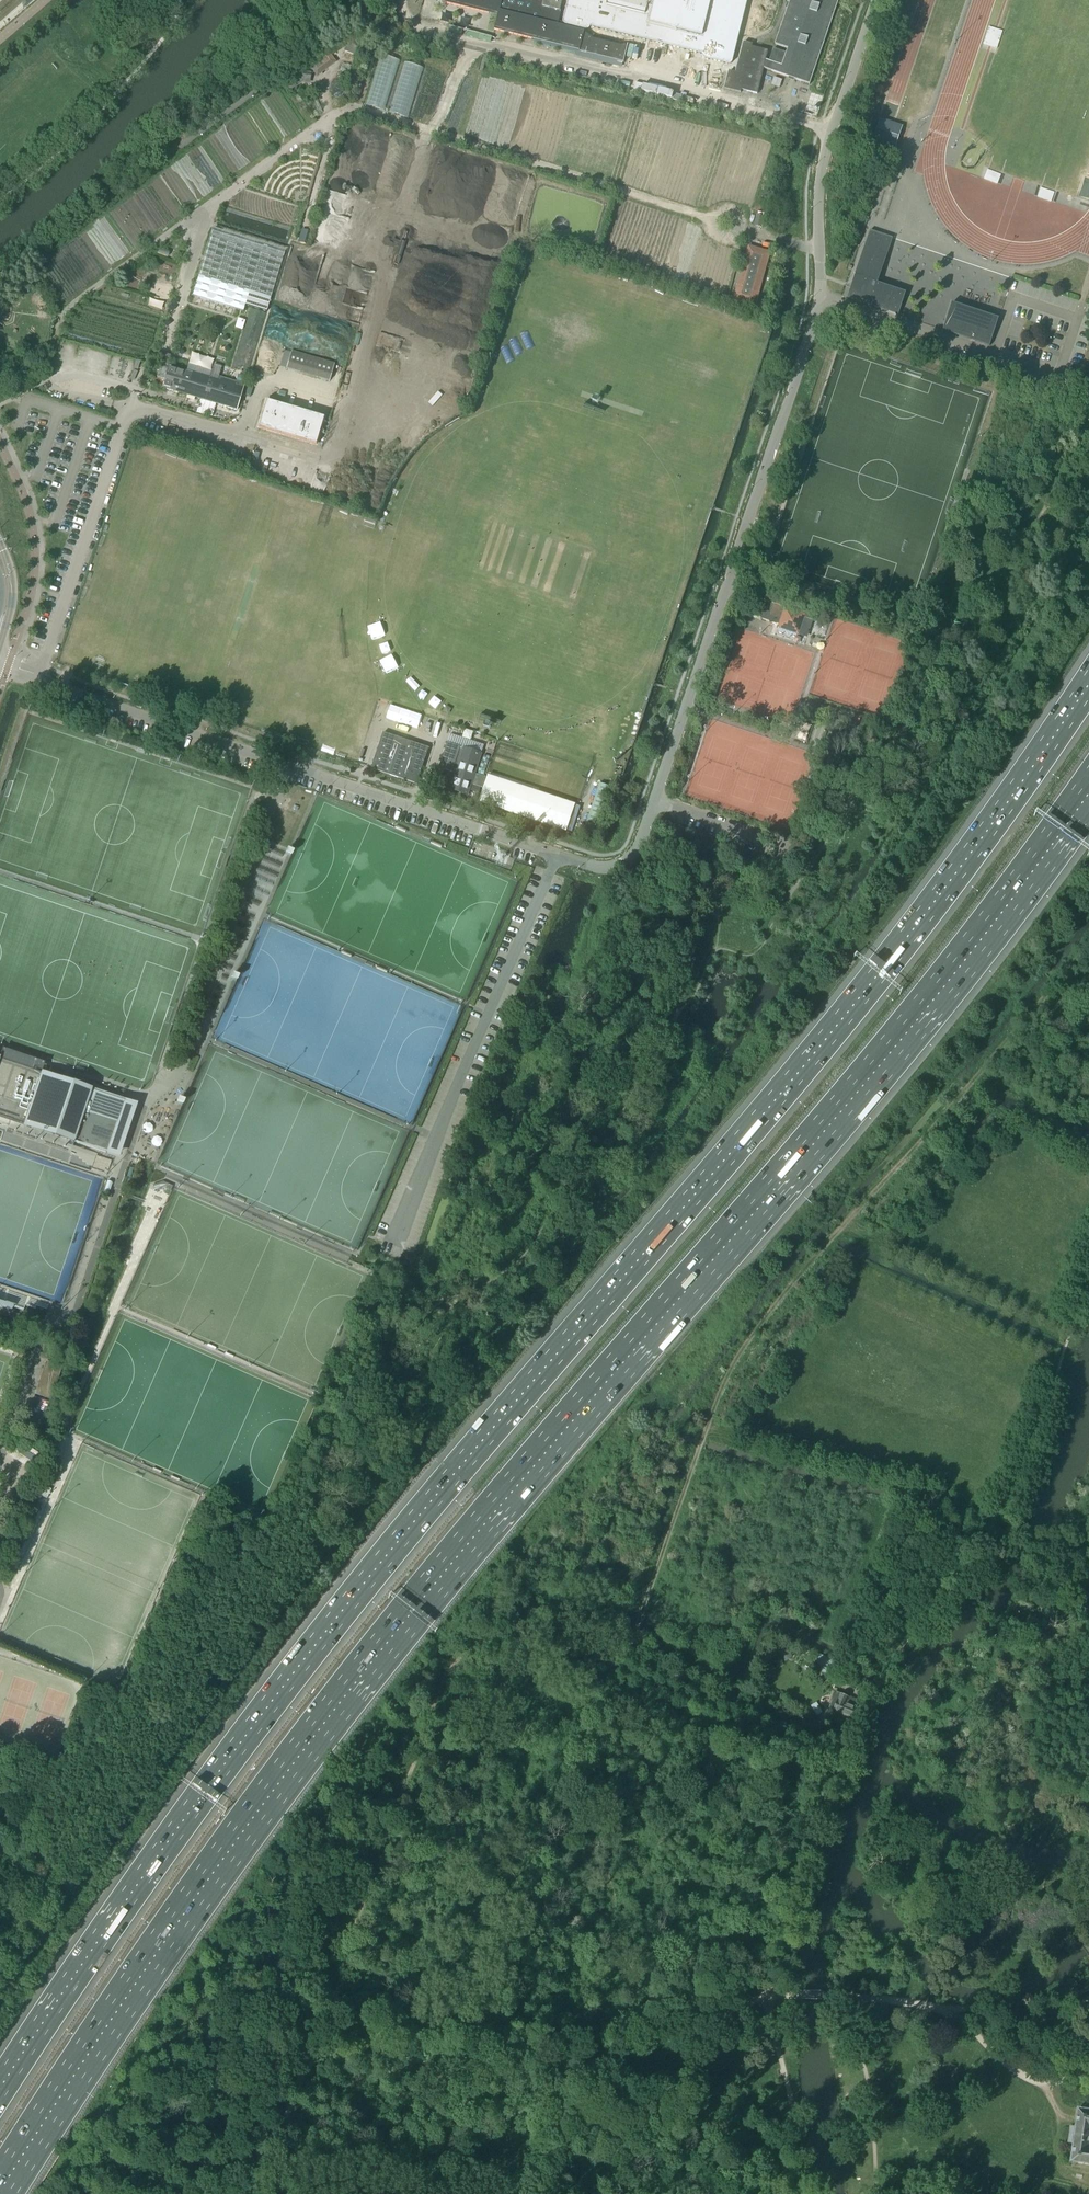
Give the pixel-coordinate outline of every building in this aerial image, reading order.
[(25,10),(37,0),(29,0),(23,5),(23,7),(24,8),(25,10)] [(498,13),(495,28),(534,37),(580,48),(580,47),(587,49),(586,54),(624,63),(626,52),(628,35),(728,61),(743,0),(579,0),(575,14),(559,10),(543,6),(544,0),(443,0),(498,13)] [(818,82),(835,0),(791,0),(781,48),(771,46),(771,48),(735,40),(726,87),(759,94),(763,71),(818,82)] [(982,47),(996,52),(1002,34),(988,30),(982,47)] [(314,62),(319,72),(337,63),(332,53),(314,62)] [(366,104),(385,110),(400,59),(382,54),(366,104)] [(409,117),(423,66),(404,61),(390,111),(409,117)] [(286,82),(291,89),(295,85),(293,83),(300,77),(305,78),(304,82),(309,82),(310,75),(299,73),(286,82)] [(880,119),(873,140),(893,146),(900,126),(880,119)] [(1051,200),(1054,191),(1042,187),(1039,196),(1051,200)] [(847,298),(898,315),(906,293),(877,283),(878,282),(893,238),(870,230),(847,298)] [(270,299),(283,258),(211,236),(202,263),(198,277),(192,297),(239,311),(241,312),(243,312),(245,306),(266,312),(270,299)] [(745,260),(734,300),(755,306),(770,253),(756,249),(753,262),(745,260)] [(11,290),(4,295),(7,299),(14,294),(11,290)] [(149,306),(162,308),(163,301),(151,299),(149,306)] [(999,319),(952,303),(943,330),(989,346),(999,319)] [(251,309),(233,368),(249,372),(267,314),(251,309)] [(238,318),(236,327),(244,329),(246,319),(238,318)] [(291,352),(286,369),(329,382),(334,365),(291,352)] [(148,367),(130,361),(124,381),(142,386),(148,367)] [(219,378),(218,382),(217,382),(210,380),(210,379),(209,379),(209,380),(201,377),(193,375),(193,374),(192,374),(192,375),(185,372),(184,372),(176,370),(177,369),(176,369),(168,367),(167,368),(168,368),(165,375),(165,376),(164,380),(163,381),(164,381),(161,387),(161,388),(162,388),(169,390),(169,391),(170,391),(178,393),(177,393),(178,393),(186,395),(186,396),(187,396),(194,398),(195,398),(203,400),(202,401),(203,401),(211,403),(212,403),(219,405),(216,417),(232,423),(236,411),(237,411),(237,410),(244,386),(244,385),(243,385),(236,383),(235,383),(219,378)] [(257,373),(252,371),(248,383),(254,384),(257,373)] [(257,429),(259,429),(316,446),(320,434),(318,434),(320,429),(321,430),(325,418),(266,400),(257,429)] [(754,617),(779,625),(778,628),(798,635),(804,618),(812,621),(815,611),(774,597),(772,603),(760,599),(754,617)] [(383,733),(371,769),(416,784),(428,748),(383,733)] [(450,790),(467,796),(481,754),(460,747),(458,751),(446,747),(439,768),(456,773),(450,790)] [(479,804),(574,830),(581,801),(487,776),(479,804)] [(107,1153),(123,1105),(91,1094),(92,1090),(0,1059),(0,1116),(75,1142),(107,1153)] [(172,1070),(175,1062),(175,1061),(169,1059),(166,1068),(172,1070)] [(152,1186),(154,1191),(162,1188),(163,1188),(170,1192),(173,1187),(163,1182),(152,1186)] [(28,1453),(22,1449),(19,1454),(30,1461),(33,1456),(28,1453)] [(47,1499),(51,1489),(44,1486),(40,1496),(47,1499)] [(16,1569),(21,1559),(14,1556),(10,1566),(16,1569)] [(818,1654),(814,1664),(821,1667),(819,1671),(834,1677),(840,1663),(818,1654)] [(836,1683),(843,1686),(849,1674),(841,1671),(836,1683)] [(847,1684),(869,1693),(873,1682),(852,1673),(847,1684)] [(829,1708),(834,1710),(851,1718),(859,1701),(848,1697),(849,1696),(848,1696),(847,1696),(836,1692),(829,1708)] [(1042,1739),(1037,1747),(1048,1754),(1053,1745),(1042,1739)] [(1078,2109),(1077,2111),(1078,2111),(1071,2160),(1071,2162),(1088,2164),(1088,2110),(1078,2109)]
